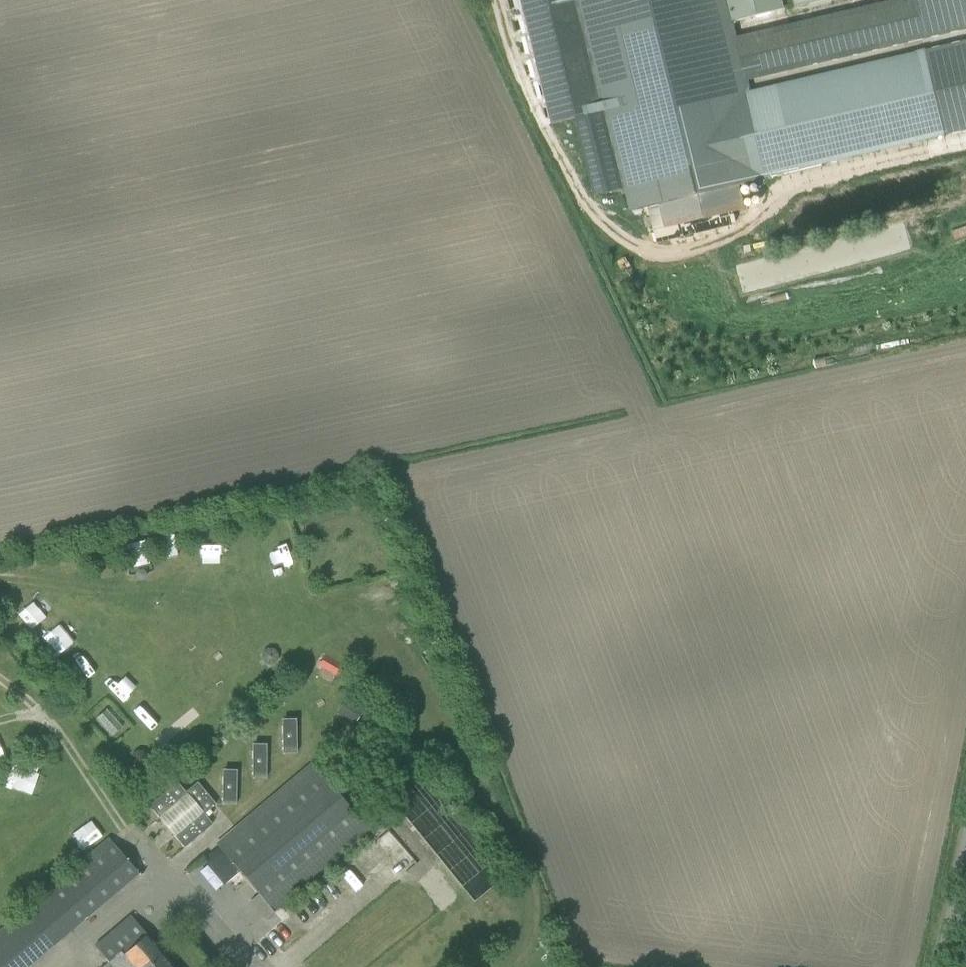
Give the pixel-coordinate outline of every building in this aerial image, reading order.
[(553,124),(575,118),(594,196),(624,189),(578,0),(522,0),(553,124)] [(624,189),(630,212),(658,205),(664,228),(745,208),(739,185),(946,135),(965,130),(965,42),(923,51),(919,36),(965,25),(965,0),(878,0),(737,34),(734,22),(783,10),(781,0),(578,0),(624,189)] [(293,647),(298,658),(311,652),(307,641),(293,647)] [(344,663),(323,652),(313,669),(317,671),(315,676),(331,685),(344,663)] [(346,698),(336,712),(354,725),(363,710),(346,698)] [(112,736),(123,723),(103,705),(91,718),(112,736)] [(143,738),(167,717),(160,709),(135,730),(143,738)] [(13,762),(6,787),(33,795),(41,771),(13,762)] [(368,830),(312,763),(217,845),(272,911),(368,830)] [(178,782),(149,806),(183,847),(212,824),(204,814),(216,804),(197,782),(185,792),(178,782)] [(71,836),(83,851),(100,837),(88,822),(71,836)] [(138,873),(110,839),(0,932),(0,966),(27,966),(138,873)] [(436,869),(423,881),(437,898),(451,887),(436,869)] [(113,966),(174,966),(131,916),(95,946),(113,966)]
